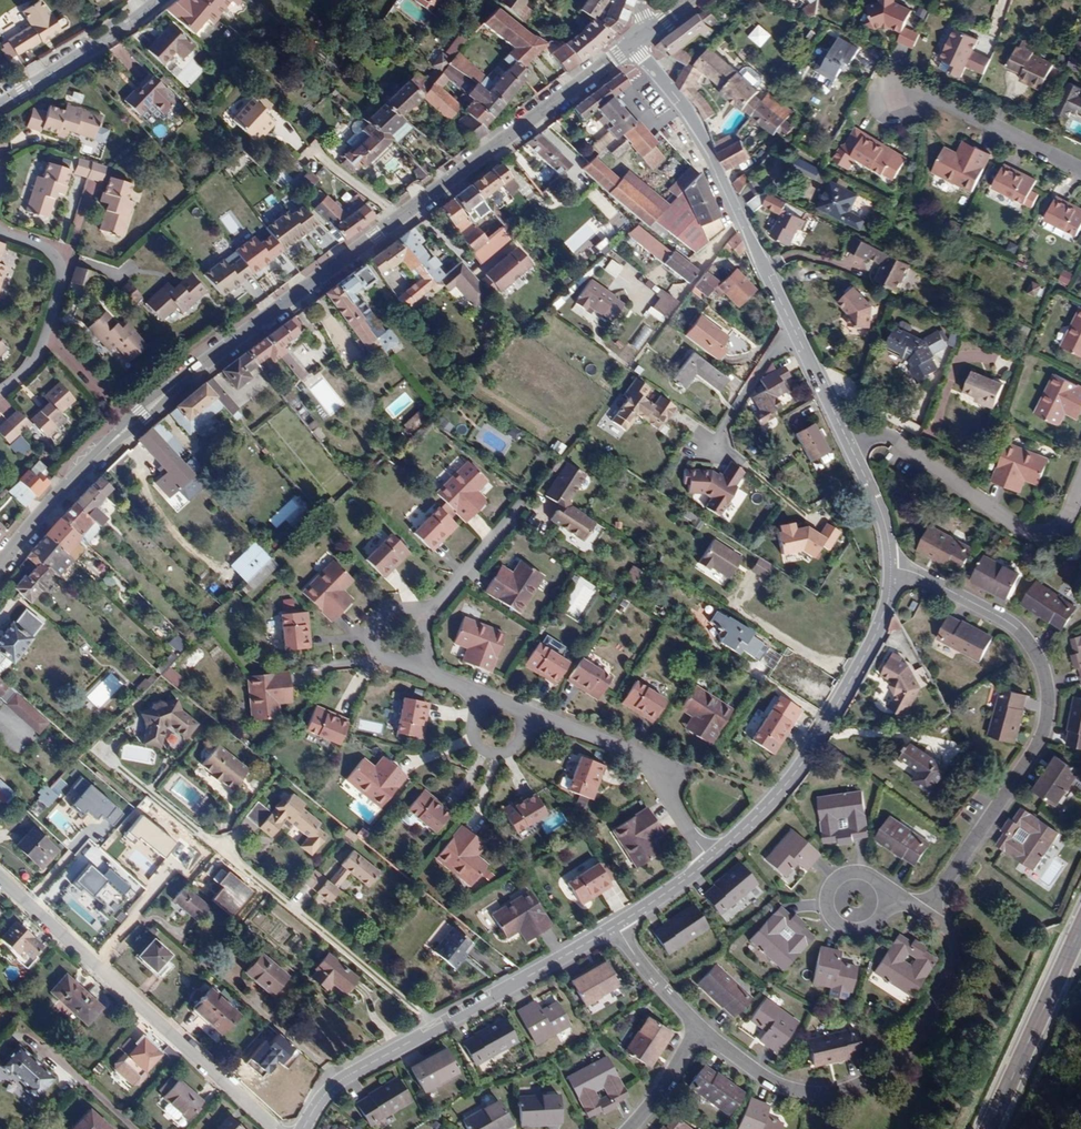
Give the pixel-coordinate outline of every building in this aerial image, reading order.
[(192,34),(206,19),(212,24),(219,17),(216,15),(199,0),(195,0),(190,4),(187,2),(185,0),(178,0),(165,10),(192,34)] [(216,15),(231,0),(199,0),(216,15)] [(440,0),(415,0),(430,13),(440,0)] [(486,1),(495,7),(499,3),(515,16),(524,5),(528,0),(487,0),(486,1)] [(613,33),(595,19),(608,1),(607,0),(587,0),(580,10),(592,19),(581,31),(598,50),(613,33)] [(608,1),(610,2),(604,17),(623,25),(633,0),(607,0),(608,1)] [(810,2),(799,12),(813,16),(817,14),(818,0),(809,0),(810,2)] [(866,24),(876,29),(882,26),(882,24),(889,24),(889,26),(902,32),(903,33),(905,27),(913,11),(912,11),(894,3),(894,0),(881,0),(881,3),(870,6),(872,11),(871,14),(866,24)] [(623,25),(604,17),(610,2),(608,1),(595,19),(613,33),(622,26),(623,25)] [(940,14),(944,4),(934,1),(931,10),(940,14)] [(54,23),(49,16),(48,16),(39,2),(23,13),(31,27),(8,41),(16,55),(29,48),(30,49),(41,42),(42,43),(60,32),(67,28),(68,24),(65,20),(61,19),(54,23)] [(523,22),(532,12),(524,5),(515,16),(523,22)] [(710,37),(714,30),(711,26),(718,21),(708,7),(656,47),(687,64),(688,65),(693,55),(682,48),(702,33),(710,37)] [(547,44),(539,38),(531,35),(498,9),(482,24),(507,44),(514,49),(529,61),(538,53),(547,44)] [(936,22),(940,14),(931,10),(927,18),(936,22)] [(760,47),(771,35),(758,24),(748,36),(760,47)] [(182,59),(194,46),(173,26),(161,38),(159,37),(147,49),(164,65),(175,53),(182,59)] [(903,33),(898,41),(914,49),(920,34),(905,27),(903,33)] [(981,71),(987,60),(971,52),(976,41),(952,29),(938,58),(952,64),(950,72),(959,76),(965,63),(981,71)] [(804,49),(815,32),(812,30),(800,46),(804,49)] [(598,50),(581,31),(569,40),(584,60),(598,50)] [(458,52),(466,42),(458,36),(445,52),(453,58),(458,52)] [(851,64),(859,49),(840,38),(832,53),(827,50),(815,70),(835,81),(846,61),(851,64)] [(1033,55),(1036,45),(1024,39),(1019,49),(1033,55)] [(584,60),(569,40),(564,44),(580,63),(584,60)] [(580,63),(564,44),(552,54),(567,73),(580,63)] [(1053,65),(1033,55),(1019,49),(1016,47),(1010,62),(1032,73),(1028,84),(1042,90),(1053,65)] [(757,89),(762,83),(762,79),(761,76),(750,67),(744,66),(738,72),(711,48),(693,68),(703,74),(704,71),(724,89),(721,92),(751,117),(763,101),(756,95),(759,91),(757,89)] [(503,104),(524,79),(520,75),(525,71),(522,68),(529,61),(514,49),(508,55),(503,60),(510,66),(499,78),(497,76),(492,81),(487,77),(478,70),(471,80),(487,92),(490,90),(503,104)] [(478,70),(458,52),(453,58),(448,64),(471,80),(478,70)] [(1068,69),(1080,72),(1080,56),(1072,53),(1068,69)] [(499,78),(510,66),(503,60),(487,77),(492,81),(497,76),(499,78)] [(1028,84),(1032,73),(1010,62),(1009,64),(1016,68),(1015,71),(1022,75),(1020,80),(1028,84)] [(191,64),(181,75),(188,81),(198,69),(191,64)] [(503,104),(490,90),(487,92),(471,80),(448,64),(441,74),(448,80),(463,93),(491,118),(503,104)] [(703,74),(693,68),(688,65),(687,64),(682,73),(697,84),(703,74)] [(422,98),(434,83),(441,74),(435,69),(425,81),(416,74),(399,90),(385,103),(384,104),(401,118),(422,98)] [(342,79),(346,74),(340,70),(334,77),(339,83),(342,79)] [(706,99),(700,93),(702,90),(700,87),(697,84),(682,73),(676,84),(700,109),(705,120),(716,113),(711,106),(706,99)] [(347,82),(351,78),(346,74),(342,79),(347,82)] [(434,83),(441,89),(448,80),(441,74),(434,83)] [(614,100),(631,87),(623,76),(576,110),(585,122),(598,111),(614,100)] [(177,100),(153,77),(137,94),(133,91),(124,101),(140,116),(152,104),(162,114),(177,100)] [(1070,82),(1060,113),(1074,117),(1076,108),(1080,109),(1080,86),(1070,82)] [(458,105),(441,89),(434,83),(422,98),(448,121),(460,107),(458,105)] [(385,103),(399,90),(395,85),(385,93),(387,95),(382,100),(385,103)] [(276,124),(266,115),(269,113),(275,108),(255,89),(249,95),(254,101),(234,121),(256,141),(262,134),(266,130),(269,133),(276,124)] [(364,113),(334,90),(332,93),(362,117),(364,113)] [(793,112),(769,92),(763,101),(786,120),(793,112)] [(491,118),(463,93),(460,96),(463,100),(458,105),(460,107),(468,114),(483,127),(491,118)] [(637,125),(623,110),(619,105),(614,100),(598,111),(605,119),(600,124),(604,128),(606,126),(610,130),(608,132),(610,135),(593,149),(601,157),(609,151),(637,125)] [(786,120),(763,101),(751,117),(773,136),(777,131),(785,137),(787,136),(794,126),(786,120)] [(387,138),(405,121),(401,118),(384,104),(367,121),(370,123),(373,125),(387,138)] [(98,126),(101,115),(66,105),(64,111),(49,106),(47,112),(32,108),(26,127),(41,132),(42,129),(57,133),(56,136),(65,139),(68,131),(104,141),(108,129),(98,126)] [(483,127),(468,114),(458,120),(459,129),(474,143),(488,133),(487,131),(483,127)] [(555,144),(567,133),(558,119),(538,134),(552,147),(555,144)] [(363,168),(390,141),(387,138),(373,125),(370,123),(363,130),(369,137),(351,154),(348,152),(343,156),(355,169),(360,165),(363,168)] [(654,141),(640,123),(637,125),(609,151),(618,161),(632,149),(642,160),(655,148),(659,152),(668,143),(661,135),(654,141)] [(906,158),(896,152),(884,145),(882,148),(863,137),(865,134),(856,129),(846,143),(842,144),(833,160),(848,169),(855,158),(882,174),(884,172),(894,178),(906,158)] [(570,164),(552,147),(538,134),(525,144),(558,175),(570,164)] [(735,143),(732,139),(730,134),(714,143),(719,152),(735,143)] [(884,145),(865,134),(863,137),(882,148),(884,145)] [(728,170),(750,158),(741,140),(735,143),(719,152),(728,170)] [(969,159),(975,147),(963,141),(957,153),(969,159)] [(971,192),(990,155),(975,147),(969,159),(957,153),(945,147),(932,172),(971,192)] [(666,161),(659,152),(655,148),(642,160),(654,172),(666,161)] [(660,213),(621,178),(619,180),(594,157),(581,168),(584,170),(603,187),(622,204),(641,221),(647,226),(660,213)] [(820,171),(794,158),(790,167),(815,179),(820,171)] [(87,178),(92,163),(79,159),(74,174),(87,178)] [(65,187),(70,170),(48,163),(43,178),(37,177),(25,211),(48,218),(56,194),(65,196),(67,188),(65,187)] [(100,182),(105,167),(92,163),(87,178),(100,182)] [(481,199),(511,177),(500,163),(470,185),(481,199)] [(1024,174),(1004,164),(1003,167),(1022,177),(1024,174)] [(676,197),(698,174),(690,166),(668,189),(676,197)] [(1031,191),(1036,180),(1024,174),(1022,177),(1003,167),(993,188),(1032,207),(1038,195),(1031,191)] [(306,170),(302,178),(314,184),(318,176),(306,170)] [(668,205),(628,171),(621,178),(660,213),(668,205)] [(719,217),(699,173),(698,174),(676,197),(668,205),(660,213),(647,226),(662,238),(668,232),(694,253),(723,229),(718,218),(719,217)] [(551,205),(541,194),(526,175),(521,180),(536,198),(533,200),(544,212),(551,205)] [(739,193),(748,181),(743,175),(734,183),(739,193)] [(847,189),(850,182),(840,177),(837,184),(847,189)] [(122,237),(133,203),(127,200),(132,185),(110,178),(105,193),(102,192),(99,201),(108,205),(100,230),(122,237)] [(850,211),(858,196),(847,189),(837,184),(831,181),(817,208),(860,229),(865,219),(850,211)] [(481,199),(470,185),(454,197),(466,212),(477,204),(482,210),(487,206),(481,199)] [(754,210),(764,200),(758,193),(747,203),(754,210)] [(347,218),(326,196),(314,209),(334,228),(347,218)] [(1076,207),(1057,197),(1055,200),(1075,210),(1076,207)] [(481,266),(510,242),(508,238),(500,229),(485,242),(472,226),(451,199),(439,208),(459,233),(458,234),(471,251),(469,254),(481,266)] [(1080,226),(1080,209),(1076,207),(1075,210),(1055,200),(1045,220),(1076,236),(1080,226)] [(370,213),(378,208),(370,203),(364,207),(363,206),(355,212),(365,225),(376,217),(374,216),(370,213)] [(285,213),(262,229),(281,252),(318,222),(299,205),(285,213)] [(508,223),(493,205),(489,209),(503,227),(507,224),(508,223)] [(801,229),(806,220),(783,208),(778,218),(780,218),(771,236),(789,245),(798,228),(801,229)] [(344,241),(365,225),(355,212),(347,218),(334,228),(344,241)] [(501,228),(487,214),(472,226),(485,242),(500,229),(501,228)] [(514,233),(507,224),(503,227),(501,228),(500,229),(508,238),(514,233)] [(698,271),(673,251),(671,253),(636,225),(627,234),(687,283),(698,271)] [(262,229),(251,236),(269,261),(281,252),(262,229)] [(444,276),(407,231),(397,239),(418,264),(426,273),(434,284),(444,276)] [(744,248),(737,232),(727,242),(737,256),(744,248)] [(232,251),(235,256),(250,275),(269,261),(251,236),(232,251)] [(910,264),(905,261),(855,236),(848,249),(867,258),(868,256),(883,264),(875,280),(897,291),(911,264),(910,264)] [(418,264),(397,239),(369,260),(379,274),(388,268),(389,269),(401,261),(410,271),(413,268),(418,264)] [(517,247),(485,274),(499,291),(531,264),(517,247)] [(235,256),(224,265),(239,284),(250,275),(235,256)] [(609,259),(602,270),(614,278),(622,266),(609,259)] [(224,265),(221,261),(203,274),(221,298),(239,284),(224,265)] [(434,284),(429,288),(433,292),(441,285),(447,292),(454,286),(476,308),(489,293),(472,273),(467,268),(460,261),(453,267),(444,276),(434,284)] [(426,273),(418,264),(413,268),(420,278),(426,273)] [(754,290),(735,269),(720,283),(711,276),(716,269),(711,264),(694,287),(706,296),(711,290),(717,297),(723,291),(737,306),(754,290)] [(355,291),(371,279),(361,266),(336,285),(376,337),(384,332),(384,331),(355,291)] [(90,288),(95,274),(75,267),(71,281),(90,288)] [(1067,286),(1073,274),(1063,269),(1057,281),(1067,286)] [(182,314),(207,291),(191,273),(174,289),(168,283),(146,303),(162,321),(177,308),(182,314)] [(429,288),(434,284),(426,273),(420,278),(405,291),(414,301),(429,288)] [(653,291),(660,280),(650,274),(643,284),(653,291)] [(615,296),(590,280),(577,298),(577,300),(575,303),(586,310),(589,306),(593,309),(602,315),(603,313),(613,319),(624,303),(615,296)] [(1043,289),(1041,288),(1042,286),(1033,281),(1027,293),(1036,298),(1037,295),(1040,297),(1043,289)] [(142,298),(128,282),(118,291),(132,307),(142,298)] [(376,337),(336,285),(325,293),(358,338),(355,340),(361,348),(376,337)] [(870,327),(872,306),(854,287),(838,302),(850,314),(849,326),(870,327)] [(665,317),(677,301),(659,288),(648,304),(651,306),(665,317)] [(414,301),(405,291),(397,297),(405,309),(414,301)] [(553,311),(563,302),(559,297),(549,306),(553,311)] [(665,317),(651,306),(647,311),(661,322),(665,317)] [(1080,307),(1061,346),(1080,356),(1080,307)] [(147,346),(127,323),(121,328),(105,312),(88,328),(110,352),(116,347),(130,361),(147,346)] [(522,331),(531,322),(522,312),(513,320),(522,331)] [(728,337),(700,315),(684,335),(716,361),(724,351),(721,347),(728,337)] [(301,337),(306,334),(294,316),(265,338),(280,357),(299,380),(305,376),(284,350),(289,346),(291,349),(303,339),(301,337)] [(640,351),(651,329),(641,325),(631,347),(640,351)] [(934,353),(947,346),(939,330),(923,340),(896,327),(885,349),(903,359),(904,358),(909,360),(914,369),(921,381),(929,377),(928,375),(939,368),(933,358),(935,356),(934,353)] [(389,339),(384,332),(376,337),(381,345),(389,339)] [(280,357),(265,338),(246,352),(256,365),(267,356),(272,362),(280,357)] [(246,372),(253,367),(256,365),(246,352),(221,371),(234,389),(250,378),(246,372)] [(728,380),(692,353),(671,379),(684,388),(695,374),(718,391),(728,380)] [(639,375),(643,369),(638,366),(634,371),(639,375)] [(784,367),(780,369),(785,378),(790,375),(784,367)] [(781,406),(776,397),(786,390),(781,381),(785,378),(780,369),(775,372),(760,381),(765,390),(752,398),(759,410),(753,413),(760,425),(775,416),(773,411),(781,406)] [(994,408),(1003,384),(972,371),(964,392),(976,396),(983,399),(981,403),(994,408)] [(303,387),(333,415),(346,401),(316,373),(303,387)] [(1072,401),(1080,405),(1080,387),(1053,374),(1034,413),(1060,426),(1066,414),(1072,401)] [(238,408),(211,378),(203,385),(214,397),(222,405),(231,415),(236,410),(238,408)] [(650,388),(636,379),(624,396),(627,398),(611,421),(625,431),(632,421),(635,423),(642,422),(644,420),(656,428),(663,418),(666,420),(676,407),(660,396),(654,406),(643,398),(650,388)] [(65,420),(60,414),(75,400),(59,382),(44,396),(49,402),(31,419),(47,437),(65,420)] [(285,400),(291,392),(284,383),(276,389),(285,400)] [(189,434),(222,405),(214,397),(203,385),(193,392),(168,413),(180,426),(181,425),(189,434)] [(405,392),(384,408),(392,418),(413,402),(405,392)] [(1080,411),(1080,405),(1072,401),(1066,414),(1077,420),(1080,411)] [(31,426),(17,410),(7,420),(21,435),(31,426)] [(663,418),(656,428),(659,430),(666,420),(663,418)] [(7,420),(0,426),(0,433),(11,445),(21,435),(7,420)] [(441,420),(439,427),(449,431),(452,423),(441,420)] [(157,423),(150,429),(161,440),(167,434),(157,423)] [(828,451),(821,439),(817,431),(813,424),(795,434),(810,461),(828,451)] [(176,456),(165,444),(161,440),(150,429),(138,440),(160,465),(166,472),(163,475),(155,482),(170,498),(194,475),(176,456)] [(176,456),(182,450),(167,434),(161,440),(165,444),(176,456)] [(26,446),(20,439),(17,443),(23,448),(26,446)] [(555,441),(552,450),(560,454),(564,444),(555,441)] [(1037,485),(1048,459),(1007,442),(992,481),(1007,487),(1012,475),(1025,480),(1037,485)] [(45,457),(51,451),(46,446),(40,452),(45,457)] [(40,474),(46,468),(40,461),(30,471),(36,478),(40,474)] [(478,491),(488,482),(468,461),(436,492),(466,522),(477,510),(468,501),(478,491)] [(721,477),(711,472),(684,469),(683,483),(688,483),(687,492),(704,493),(711,498),(705,507),(718,516),(736,487),(734,486),(744,472),(740,469),(731,462),(721,477)] [(570,501),(586,478),(566,465),(545,498),(555,504),(560,499),(564,502),(570,501)] [(36,497),(49,482),(40,474),(36,478),(30,471),(19,481),(36,497)] [(1020,492),(1025,480),(1012,475),(1007,487),(1020,492)] [(100,477),(92,485),(104,497),(105,497),(113,488),(100,477)] [(36,497),(19,481),(8,492),(26,508),(36,497)] [(98,505),(105,497),(104,497),(92,485),(75,503),(105,531),(118,543),(122,538),(107,523),(109,521),(103,515),(95,508),(98,505)] [(477,510),(487,500),(478,491),(468,501),(477,510)] [(296,495),(268,519),(276,528),(286,519),(288,522),(306,506),(296,495)] [(328,505),(334,500),(330,497),(325,502),(328,505)] [(564,502),(560,499),(555,504),(557,512),(562,515),(566,509),(572,508),(570,501),(564,502)] [(105,531),(75,503),(59,519),(80,539),(86,544),(96,533),(100,536),(105,531)] [(105,512),(98,505),(95,508),(103,515),(105,512)] [(447,535),(456,526),(438,507),(414,533),(429,548),(445,533),(447,535)] [(584,542),(596,524),(585,516),(572,508),(566,509),(562,515),(557,512),(551,521),(584,542)] [(80,539),(59,519),(45,534),(66,554),(80,539)] [(801,531),(794,532),(793,531),(792,524),(779,526),(780,533),(776,534),(780,555),(800,551),(812,559),(820,546),(827,551),(839,533),(826,524),(819,536),(806,528),(800,529),(801,531)] [(960,571),(972,549),(931,526),(919,549),(960,571)] [(432,551),(447,535),(445,533),(429,548),(432,551)] [(47,567),(58,554),(73,567),(77,564),(66,554),(45,534),(31,552),(47,567)] [(399,562),(408,552),(390,534),(366,559),(382,575),(397,559),(399,562)] [(552,550),(559,539),(551,534),(544,544),(552,550)] [(713,539),(698,562),(708,569),(710,566),(727,578),(741,558),(713,539)] [(243,584),(269,559),(270,558),(255,542),(231,566),(237,574),(235,576),(243,584)] [(43,583),(53,572),(47,567),(31,552),(27,557),(36,566),(26,577),(40,591),(41,591),(46,586),(43,583)] [(1007,599),(1019,574),(985,556),(973,577),(995,589),(994,592),(1007,599)] [(750,570),(764,579),(772,567),(758,558),(750,570)] [(253,589),(277,566),(269,559),(243,584),(249,590),(252,588),(253,589)] [(384,577),(399,562),(397,559),(382,575),(384,577)] [(344,590),(353,581),(333,560),(302,591),(331,621),(342,609),(333,599),(344,590)] [(519,614),(543,577),(519,561),(512,572),(504,584),(494,577),(485,591),(519,614)] [(504,584),(512,572),(501,565),(494,577),(504,584)] [(30,603),(40,591),(26,577),(24,575),(14,588),(30,603)] [(567,612),(577,619),(597,587),(580,577),(565,602),(571,605),(567,612)] [(995,589),(973,577),(972,580),(994,592),(995,589)] [(1076,608),(1037,582),(1023,603),(1062,629),(1076,608)] [(63,603),(46,586),(41,591),(59,608),(63,603)] [(353,599),(344,590),(333,599),(342,609),(353,599)] [(203,623),(221,606),(215,600),(202,613),(199,609),(193,614),(201,622),(203,623)] [(913,610),(917,602),(913,600),(909,608),(913,610)] [(655,605),(651,612),(660,617),(664,610),(655,605)] [(33,638),(31,636),(41,623),(25,610),(14,623),(12,622),(0,637),(0,662),(5,656),(13,663),(33,638)] [(750,636),(752,633),(727,617),(726,618),(715,611),(709,622),(720,629),(716,634),(719,641),(738,654),(741,649),(759,660),(767,647),(750,636)] [(306,647),(304,625),(308,625),(307,612),(281,614),(284,649),(306,647)] [(907,629),(899,615),(894,629),(907,629)] [(979,660),(992,638),(950,616),(938,639),(979,660)] [(490,671),(505,632),(464,617),(454,643),(467,649),(480,654),(476,665),(490,671)] [(191,643),(207,627),(203,623),(201,622),(186,638),(191,643)] [(191,643),(186,638),(177,630),(174,633),(188,646),(191,643)] [(1071,639),(1077,657),(1080,656),(1080,636),(1071,639)] [(567,663),(538,643),(523,664),(535,672),(537,669),(555,680),(567,663)] [(772,669),(780,655),(767,647),(759,660),(772,669)] [(476,665),(480,654),(467,649),(462,660),(476,665)] [(161,674),(167,668),(177,658),(172,652),(155,669),(161,674)] [(921,687),(909,666),(901,661),(903,657),(893,652),(882,674),(894,681),(900,678),(905,687),(899,691),(894,700),(909,708),(921,687)] [(611,678),(581,658),(569,677),(587,689),(585,692),(597,699),(611,678)] [(161,674),(175,686),(181,679),(167,668),(161,674)] [(555,680),(537,669),(535,672),(553,684),(555,680)] [(97,710),(125,685),(111,670),(83,695),(97,710)] [(279,704),(277,689),(290,688),(288,672),(247,676),(252,721),(280,717),(279,704)] [(9,704),(18,692),(4,679),(0,676),(0,697),(9,704)] [(587,689),(569,677),(567,681),(585,692),(587,689)] [(899,691),(905,687),(900,678),(894,681),(897,686),(894,688),(897,692),(899,691)] [(137,686),(143,691),(150,684),(144,679),(137,686)] [(653,718),(665,700),(636,681),(621,703),(632,710),(635,707),(653,718)] [(733,709),(695,685),(680,710),(691,717),(703,725),(697,735),(710,744),(733,709)] [(292,702),(290,688),(277,689),(279,704),(292,702)] [(1014,741),(1026,696),(1002,689),(989,734),(1014,741)] [(156,707),(144,712),(146,728),(143,745),(161,748),(168,731),(167,729),(172,724),(173,726),(187,738),(200,722),(184,708),(180,697),(168,702),(167,700),(164,699),(157,702),(155,705),(156,707)] [(421,724),(426,702),(404,698),(397,732),(423,738),(425,725),(421,724)] [(1076,699),(1067,744),(1080,747),(1080,700),(1076,699)] [(909,708),(894,700),(890,707),(905,715),(909,708)] [(425,725),(429,703),(426,702),(421,724),(425,725)] [(347,724),(327,715),(328,712),(316,707),(306,730),(338,745),(342,735),(347,724)] [(653,718),(635,707),(632,710),(651,722),(653,718)] [(778,741),(790,722),(771,710),(751,740),(774,754),(781,743),(778,741)] [(349,721),(328,712),(327,715),(347,724),(349,721)] [(703,725),(691,717),(685,727),(697,735),(703,725)] [(781,743),(793,724),(790,722),(778,741),(781,743)] [(927,735),(936,729),(933,725),(924,731),(927,735)] [(124,743),(121,758),(150,764),(153,749),(124,743)] [(948,768),(911,743),(900,757),(918,769),(915,773),(917,774),(913,781),(931,793),(948,768)] [(250,771),(219,746),(214,751),(212,751),(210,751),(207,751),(206,752),(206,754),(205,755),(205,756),(206,758),(206,759),(207,760),(202,766),(213,775),(212,776),(221,784),(222,782),(233,791),(242,781),(250,771)] [(1074,759),(1065,753),(1060,759),(1069,765),(1074,759)] [(593,785),(601,764),(580,756),(568,790),(592,799),(597,786),(593,785)] [(393,766),(382,757),(374,766),(385,775),(393,766)] [(1045,780),(1059,758),(1057,757),(1042,778),(1045,780)] [(380,808),(406,776),(393,766),(385,775),(374,766),(364,758),(345,779),(380,808)] [(1057,805),(1080,772),(1069,765),(1060,759),(1059,758),(1045,780),(1042,778),(1034,790),(1057,805)] [(597,786),(605,766),(601,764),(593,785),(597,786)] [(0,781),(0,802),(2,804),(13,792),(0,781)] [(57,795),(49,788),(44,783),(37,791),(39,794),(37,797),(38,799),(47,806),(57,795)] [(112,807),(85,783),(66,804),(78,815),(82,810),(92,819),(97,814),(102,818),(112,807)] [(449,816),(431,801),(434,798),(425,789),(408,809),(435,832),(449,816)] [(515,806),(535,794),(532,790),(513,802),(515,806)] [(861,792),(818,799),(824,842),(844,839),(843,836),(849,835),(849,838),(868,835),(861,792)] [(321,824),(302,808),(305,804),(293,794),(285,803),(281,800),(275,807),(276,809),(276,808),(279,810),(274,815),(271,813),(258,803),(247,816),(273,837),(282,825),(283,824),(280,821),(283,817),(286,820),(292,824),(308,837),(301,847),(311,855),(319,845),(320,845),(327,837),(317,828),(321,824)] [(545,813),(535,794),(515,806),(513,802),(502,809),(515,831),(545,813)] [(451,813),(434,798),(431,801),(449,816),(451,813)] [(56,806),(46,817),(64,833),(73,822),(56,806)] [(653,841),(645,829),(656,822),(647,808),(612,830),(636,868),(660,853),(653,841)] [(1034,869),(1059,833),(1023,809),(1012,824),(1020,830),(1021,827),(1029,832),(1022,842),(1015,837),(1017,835),(1009,829),(998,844),(1034,869)] [(183,843),(142,810),(122,835),(133,844),(139,838),(168,861),(183,843)] [(547,836),(568,822),(560,810),(539,824),(547,836)] [(930,844),(891,817),(876,839),(915,865),(930,844)] [(664,835),(656,822),(645,829),(653,841),(664,835)] [(1020,830),(1012,824),(1009,829),(1017,835),(1020,830)] [(487,865),(478,856),(467,847),(474,837),(462,827),(436,858),(469,887),(487,865)] [(1022,842),(1029,832),(1021,827),(1020,830),(1017,835),(1015,837),(1022,842)] [(58,850),(33,828),(16,845),(41,868),(58,850)] [(358,836),(348,829),(344,834),(353,842),(358,836)] [(806,869),(817,855),(791,831),(766,859),(785,876),(798,862),(806,869)] [(486,846),(474,837),(467,847),(478,856),(486,846)] [(336,888),(350,872),(368,886),(380,872),(352,850),(340,864),(341,866),(328,881),(314,870),(314,871),(305,882),(329,901),(337,891),(338,890),(336,888)] [(609,883),(597,864),(568,883),(581,905),(593,898),(591,895),(609,883)] [(720,914),(755,884),(738,865),(703,894),(720,914)] [(101,878),(87,866),(72,883),(90,899),(105,882),(101,878)] [(109,868),(101,878),(105,882),(121,895),(129,885),(109,868)] [(254,891),(229,870),(219,883),(225,888),(215,900),(234,915),(254,891)] [(593,898),(611,886),(609,883),(591,895),(593,898)] [(208,907),(184,886),(173,900),(197,920),(208,907)] [(551,925),(529,891),(491,914),(507,939),(518,931),(530,924),(537,934),(551,925)] [(706,927),(692,906),(654,932),(668,953),(706,927)] [(783,969),(812,938),(797,924),(791,932),(792,934),(786,940),(778,932),(784,925),(787,928),(793,921),(779,908),(750,939),(783,969)] [(463,950),(470,941),(444,920),(436,930),(443,936),(433,950),(455,968),(467,954),(463,950)] [(791,932),(797,924),(793,921),(787,928),(791,932)] [(44,947),(16,922),(1,939),(17,955),(22,949),(33,959),(44,947)] [(537,934),(530,924),(518,931),(525,942),(537,934)] [(792,934),(791,932),(787,928),(784,925),(778,932),(786,940),(792,934)] [(911,997),(935,960),(918,949),(913,957),(916,959),(911,967),(901,960),(906,953),(908,954),(913,946),(898,936),(874,972),(911,997)] [(170,954),(153,939),(137,956),(155,971),(157,970),(166,959),(170,954)] [(913,957),(918,949),(913,946),(908,954),(913,957)] [(855,967),(837,962),(839,953),(820,948),(812,982),(849,991),(855,967)] [(288,976),(261,953),(245,972),(272,995),(288,976)] [(916,959),(913,957),(908,954),(906,953),(901,960),(911,967),(916,959)] [(357,978),(328,954),(315,969),(316,970),(311,977),(326,989),(331,983),(345,993),(357,978)] [(162,975),(171,963),(166,959),(157,970),(162,975)] [(620,986),(608,965),(585,978),(583,975),(571,982),(585,1006),(620,986)] [(750,997),(716,965),(698,984),(732,1016),(750,997)] [(102,1008),(66,975),(51,992),(87,1025),(102,1008)] [(238,1014),(210,988),(204,995),(199,991),(194,997),(198,1001),(192,1008),(221,1034),(238,1014)] [(775,1051),(796,1022),(766,1000),(750,1021),(765,1032),(760,1040),(775,1051)] [(535,1045),(569,1026),(558,1006),(550,1010),(549,1007),(540,1012),(535,1003),(517,1012),(535,1045)] [(663,1045),(670,1034),(647,1018),(625,1052),(645,1065),(660,1043),(663,1045)] [(516,1042),(504,1020),(463,1043),(475,1064),(516,1042)] [(859,1054),(853,1030),(808,1040),(814,1065),(859,1054)] [(145,1072),(161,1055),(143,1038),(137,1045),(127,1056),(125,1054),(116,1063),(116,1069),(133,1084),(138,1084),(148,1075),(145,1072)] [(137,1045),(130,1039),(120,1050),(125,1054),(127,1056),(137,1045)] [(19,1046),(0,1067),(9,1076),(12,1074),(28,1089),(26,1091),(35,1100),(55,1079),(19,1046)] [(458,1073),(447,1052),(424,1065),(422,1061),(410,1068),(423,1092),(458,1073)] [(627,1096),(606,1057),(567,1078),(588,1117),(602,1109),(605,1108),(601,1099),(596,1101),(591,1092),(605,1085),(610,1095),(605,1097),(610,1105),(613,1103),(627,1096)] [(742,1094),(704,1067),(689,1087),(728,1114),(742,1094)] [(300,1086),(281,1069),(265,1087),(277,1097),(284,1103),(300,1086)] [(160,1090),(165,1095),(177,1082),(171,1077),(160,1090)] [(370,1125),(410,1101),(397,1079),(357,1104),(370,1125)] [(203,1102),(179,1080),(177,1082),(165,1095),(163,1098),(169,1103),(165,1108),(165,1111),(174,1120),(177,1119),(181,1114),(187,1119),(203,1102)] [(277,1097),(265,1087),(264,1085),(260,1089),(274,1101),(277,1097)] [(561,1122),(559,1096),(519,1098),(521,1121),(547,1120),(547,1123),(561,1122)] [(773,1123),(774,1121),(764,1117),(769,1107),(751,1099),(738,1128),(780,1128),(781,1127),(773,1123)] [(498,1101),(463,1121),(468,1128),(496,1128),(497,1128),(498,1128),(504,1128),(511,1125),(498,1101)] [(605,1114),(615,1108),(613,1103),(610,1105),(605,1108),(602,1109),(605,1114)] [(90,1110),(72,1128),(111,1128),(90,1110)] [(230,1116),(218,1128),(244,1128),(230,1116)] [(676,1118),(667,1128),(689,1128),(676,1118)]
